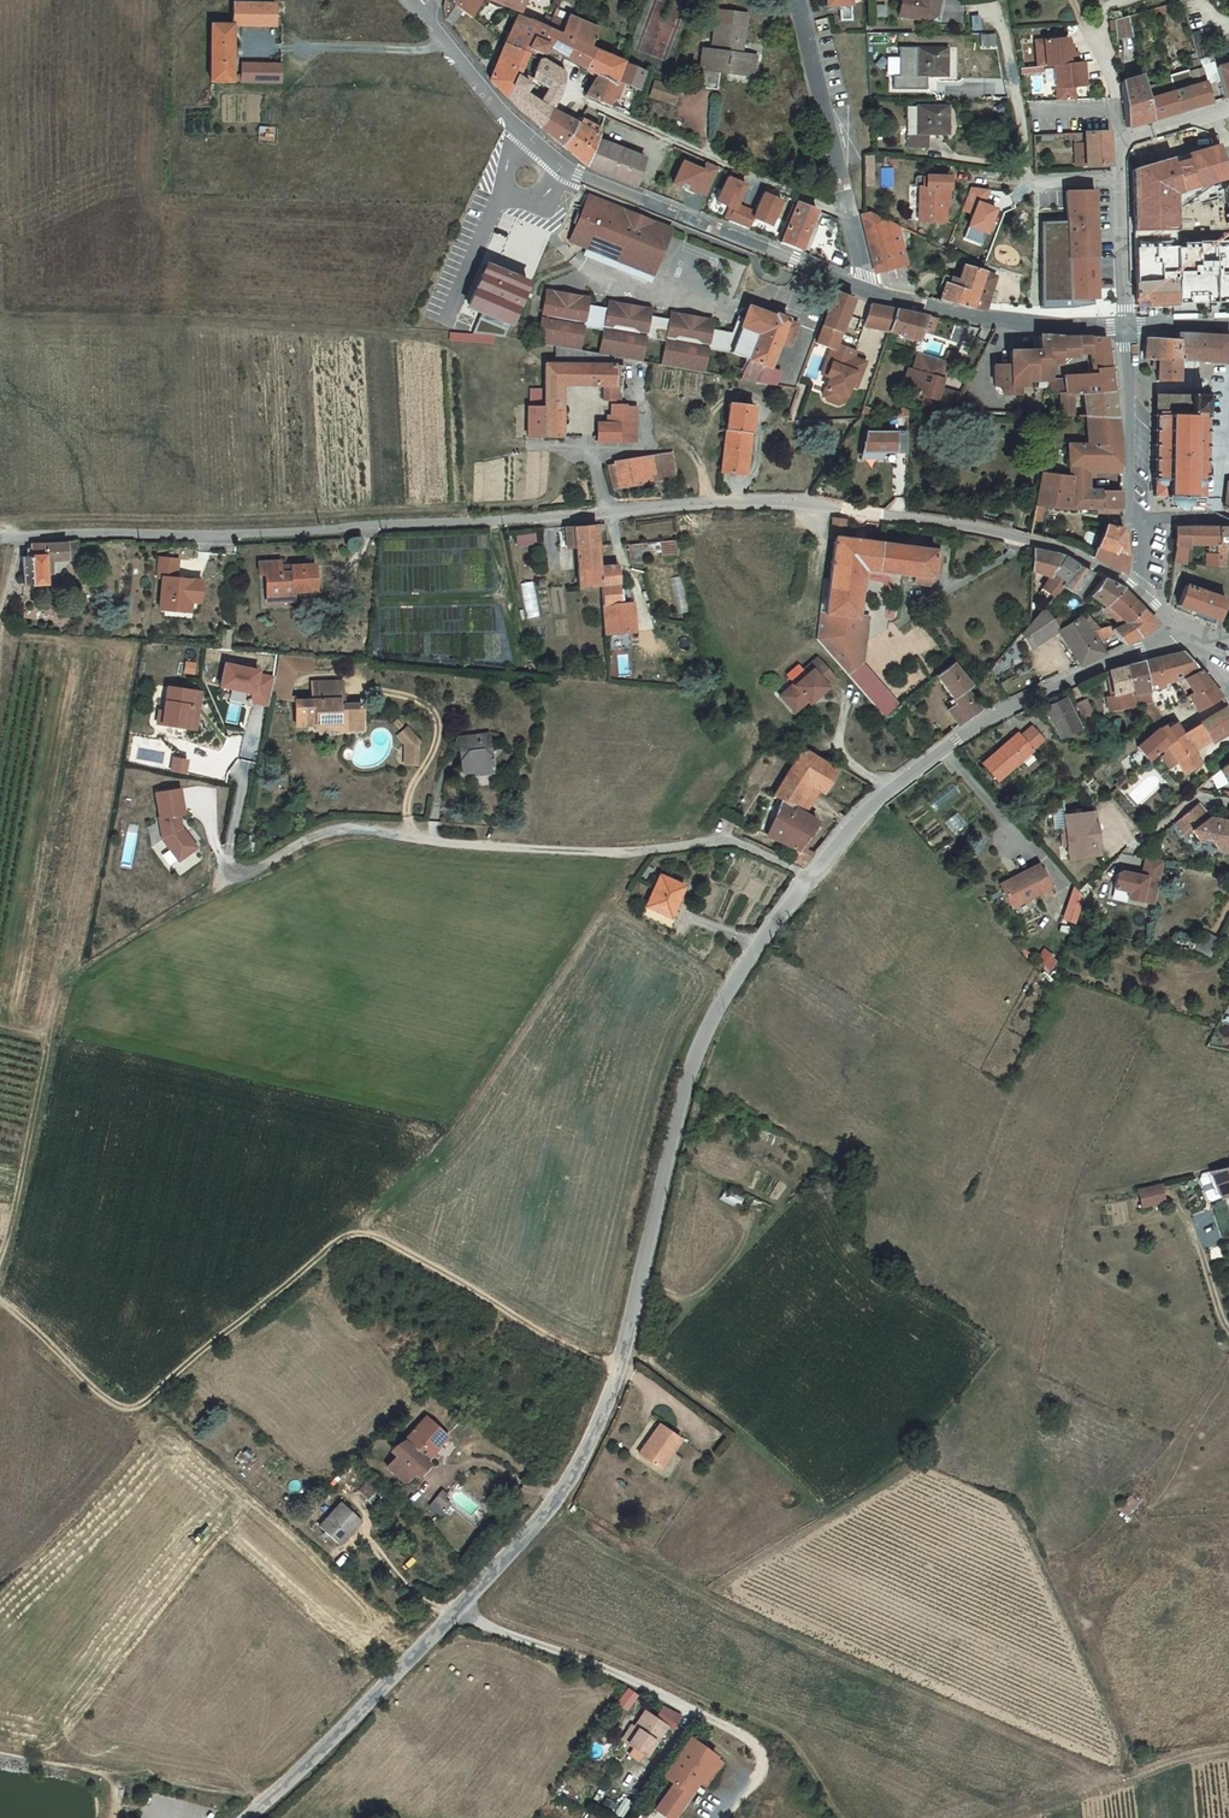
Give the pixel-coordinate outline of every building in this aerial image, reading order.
[(273,21),(274,1),(253,0),(231,0),(231,22),(273,21)] [(474,21),(484,0),(461,0),(457,8),(474,21)] [(521,14),(526,0),(488,0),(521,14)] [(521,14),(529,18),(536,0),(526,0),(521,14)] [(832,9),(844,9),(845,24),(857,24),(856,0),(831,0),(832,9)] [(904,19),(943,28),(949,2),(946,2),(946,0),(908,0),(904,19)] [(735,51),(741,17),(715,13),(709,50),(705,49),(699,87),(718,90),(721,71),(752,76),(755,54),(735,51)] [(581,25),(577,24),(556,14),(547,32),(541,46),(547,49),(565,59),(581,25)] [(528,51),(544,57),(547,49),(541,46),(547,32),(518,20),(505,47),(506,47),(525,57),(528,51)] [(1131,21),(1117,25),(1118,44),(1135,40),(1131,21)] [(231,82),(231,22),(209,22),(210,82),(231,82)] [(271,33),(280,33),(280,25),(272,25),(271,33)] [(585,69),(595,50),(591,48),(598,33),(594,32),(581,25),(565,59),(585,69)] [(1071,57),(1070,42),(1038,44),(1039,60),(1047,59),(1048,69),(1055,68),(1080,67),(1079,56),(1071,57)] [(490,81),(507,98),(517,79),(525,57),(506,47),(505,47),(490,81)] [(615,86),(617,81),(623,64),(595,50),(585,69),(596,77),(615,86)] [(947,53),(899,50),(897,78),(892,78),(891,91),(924,92),(925,80),(946,81),(947,53)] [(1211,62),(1221,96),(1228,93),(1228,56),(1211,62)] [(1048,69),(1047,59),(1039,60),(1039,69),(1048,69)] [(532,80),(548,89),(560,96),(565,76),(542,61),(541,62),(540,65),(532,80)] [(246,82),(280,82),(280,63),(245,62),(246,82)] [(623,64),(617,81),(623,84),(640,92),(645,75),(623,64)] [(1195,112),(1213,107),(1206,80),(1202,64),(1185,69),(1195,112)] [(1083,89),(1082,77),(1086,77),(1086,67),(1080,67),(1055,68),(1058,104),(1075,103),(1074,90),(1083,89)] [(1178,117),(1195,112),(1185,69),(1168,74),(1174,99),(1178,117)] [(612,96),(615,86),(596,77),(587,98),(608,106),(612,96)] [(560,96),(548,89),(541,104),(524,94),(529,86),(517,79),(507,98),(538,127),(540,129),(551,114),(560,96)] [(615,86),(612,96),(618,98),(623,84),(617,81),(615,86)] [(1129,131),(1155,124),(1150,106),(1145,82),(1124,87),(1129,131)] [(679,92),(656,85),(652,99),(675,106),(679,92)] [(1221,96),(1223,104),(1228,103),(1228,93),(1221,96)] [(1155,124),(1178,117),(1174,99),(1150,106),(1155,124)] [(947,108),(904,106),(903,133),(928,134),(947,134),(947,108)] [(540,129),(562,146),(577,126),(562,117),(551,114),(540,129)] [(580,122),(577,126),(598,137),(600,132),(580,122)] [(587,166),(596,142),(598,137),(577,126),(562,146),(587,166)] [(928,148),(928,134),(903,133),(903,146),(928,148)] [(1112,135),(1088,137),(1089,171),(1114,170),(1112,135)] [(587,166),(635,186),(644,161),(596,142),(587,166)] [(1219,152),(1139,175),(1135,180),(1137,227),(1174,224),(1173,195),(1227,179),(1219,152)] [(693,195),(694,192),(706,197),(718,170),(706,165),(702,173),(682,164),(673,186),(693,195)] [(928,189),(922,187),(913,220),(937,227),(942,212),(946,194),(950,196),(953,186),(931,179),(928,189)] [(728,181),(717,205),(734,213),(729,225),(739,228),(746,212),(737,208),(746,189),(728,181)] [(1097,255),(1094,190),(1069,191),(1070,224),(1072,256),(1097,255)] [(982,209),(991,194),(972,191),(960,212),(970,217),(963,229),(979,238),(993,216),(982,209)] [(946,213),(950,196),(946,194),(942,212),(946,213)] [(746,212),(739,228),(748,232),(753,222),(770,230),(781,205),(764,197),(755,216),(746,212)] [(624,266),(653,277),(672,232),(588,198),(583,210),(575,206),(573,210),(578,212),(573,226),(576,227),(573,234),(573,235),(574,237),(577,241),(581,245),(584,247),(588,250),(591,252),(595,254),(596,254),(604,257),(624,266)] [(800,256),(817,213),(797,204),(781,247),(800,256)] [(916,268),(908,232),(907,230),(874,215),(867,217),(881,276),(916,268)] [(1072,256),(1070,224),(1041,225),(1045,309),(1074,307),(1074,300),(1072,256)] [(574,237),(573,235),(566,242),(587,251),(583,261),(649,287),(653,277),(595,254),(591,252),(588,250),(584,247),(581,245),(577,241),(574,237)] [(1137,247),(1139,284),(1178,283),(1179,307),(1228,306),(1228,245),(1137,247)] [(1094,299),(1099,298),(1097,255),(1072,256),(1074,300),(1094,299)] [(510,323),(527,283),(486,265),(469,305),(510,323)] [(978,311),(992,314),(1004,281),(990,274),(975,269),(968,285),(950,279),(944,296),(947,297),(944,306),(958,310),(960,307),(978,311)] [(1139,284),(1139,307),(1157,307),(1179,307),(1178,283),(1139,284)] [(565,296),(568,296),(547,292),(545,303),(557,305),(557,304),(557,303),(557,301),(558,301),(559,299),(560,298),(561,298),(562,297),(562,296),(563,296),(565,296)] [(557,305),(545,303),(543,315),(547,316),(547,321),(542,320),(538,344),(544,345),(555,347),(579,351),(583,328),(605,332),(601,355),(613,357),(643,363),(647,339),(668,343),(664,366),(705,374),(710,353),(722,355),(731,334),(713,331),(713,332),(703,331),(703,328),(702,326),(702,324),(700,322),(699,320),(697,319),(695,318),(692,318),(691,318),(687,320),(685,321),(683,325),(682,327),(672,325),(672,322),(651,318),(650,321),(639,319),(640,318),(639,316),(639,315),(639,313),(638,312),(637,310),(636,309),(634,308),(631,307),(626,307),(625,308),(623,309),(622,309),(622,310),(620,313),(620,314),(619,315),(619,316),(609,314),(609,310),(587,306),(586,310),(576,308),(576,305),(575,302),(574,300),(573,299),(572,298),(571,297),(570,296),(568,296),(565,296),(563,296),(562,296),(562,297),(561,298),(560,298),(559,299),(558,301),(557,301),(557,303),(557,304),(557,305)] [(588,300),(570,296),(571,297),(572,298),(573,299),(574,300),(575,302),(576,305),(576,308),(586,310),(587,306),(588,300)] [(843,296),(821,348),(835,353),(840,355),(843,346),(862,303),(861,302),(843,296)] [(1074,300),(1074,307),(1094,303),(1094,299),(1074,300)] [(609,310),(609,314),(619,316),(619,315),(620,314),(620,313),(622,310),(622,309),(623,309),(625,308),(626,307),(631,307),(610,303),(609,310)] [(481,315),(508,327),(510,323),(469,305),(467,309),(481,315)] [(652,311),(631,307),(634,308),(636,309),(637,310),(638,312),(639,313),(639,315),(639,316),(640,318),(639,319),(650,321),(651,318),(652,311)] [(778,318),(755,308),(750,319),(744,317),(737,335),(731,334),(722,355),(735,357),(735,356),(753,364),(773,372),(784,345),(790,347),(799,324),(789,319),(790,315),(784,313),(783,317),(779,316),(778,318)] [(882,310),(878,309),(870,331),(893,338),(902,314),(882,310)] [(932,320),(902,314),(893,338),(922,345),(926,335),(932,320)] [(504,338),(508,327),(481,315),(473,334),(497,336),(504,338)] [(674,315),(672,322),(672,325),(682,327),(683,325),(685,321),(687,320),(691,318),(692,318),(674,315)] [(713,331),(715,322),(695,318),(697,319),(699,320),(700,322),(702,324),(702,326),(703,328),(703,331),(713,332),(713,331)] [(943,323),(932,320),(926,335),(937,339),(943,323)] [(1180,337),(1180,345),(1180,358),(1185,358),(1184,362),(1228,364),(1228,338),(1180,337)] [(1063,342),(1047,340),(1042,345),(1041,355),(1015,356),(1015,369),(1000,369),(1001,389),(1007,389),(1008,397),(1024,396),(1024,388),(1032,388),(1032,378),(1039,378),(1039,383),(1053,383),(1052,371),(1058,371),(1058,360),(1071,359),(1072,362),(1079,361),(1080,357),(1079,341),(1063,342)] [(1054,399),(1063,398),(1076,397),(1090,396),(1118,394),(1116,382),(1114,363),(1112,345),(1108,341),(1092,341),(1094,356),(1096,378),(1065,381),(1065,385),(1061,387),(1059,383),(1053,383),(1054,399)] [(1079,341),(1080,357),(1094,356),(1092,341),(1079,341)] [(1180,365),(1180,362),(1180,358),(1180,345),(1149,342),(1146,362),(1147,362),(1160,363),(1180,365)] [(862,384),(869,367),(857,361),(861,353),(843,346),(840,355),(835,353),(830,365),(835,367),(830,379),(833,380),(826,398),(828,403),(841,408),(846,406),(856,382),(862,384)] [(579,351),(555,347),(555,364),(544,365),(544,385),(544,404),(544,436),(562,436),(564,386),(601,386),(602,403),(614,403),(613,400),(621,400),(621,380),(613,381),(613,357),(601,355),(579,351)] [(970,348),(962,359),(972,362),(978,351),(970,348)] [(967,371),(972,362),(962,359),(961,361),(950,358),(948,366),(952,367),(967,371)] [(933,402),(930,412),(959,414),(966,401),(944,394),(941,389),(942,384),(946,386),(952,367),(948,366),(923,359),(917,378),(912,396),(920,398),(923,399),(924,396),(931,398),(933,402)] [(1058,360),(1058,371),(1065,370),(1072,363),(1072,362),(1071,359),(1058,360)] [(1179,385),(1180,365),(1160,363),(1159,377),(1159,383),(1179,385)] [(777,387),(780,388),(784,376),(773,372),(753,364),(747,381),(747,382),(750,382),(777,387)] [(835,367),(830,365),(825,377),(830,379),(835,367)] [(908,395),(912,396),(917,378),(913,377),(908,395)] [(544,404),(544,385),(523,386),(524,404),(544,404)] [(780,388),(777,387),(774,394),(801,399),(803,392),(780,388)] [(1121,421),(1118,394),(1090,396),(1090,421),(1121,421)] [(1209,396),(1162,395),(1161,416),(1158,416),(1157,420),(1161,420),(1161,429),(1157,429),(1157,433),(1161,433),(1160,442),(1157,442),(1156,446),(1160,446),(1160,458),(1156,457),(1155,462),(1159,462),(1159,469),(1156,470),(1156,473),(1159,474),(1159,476),(1156,476),(1155,490),(1158,490),(1158,496),(1168,496),(1168,499),(1170,498),(1171,501),(1172,503),(1173,505),(1173,509),(1175,510),(1176,507),(1179,509),(1182,509),(1186,508),(1187,510),(1190,509),(1189,506),(1193,503),(1194,500),(1197,500),(1197,497),(1206,497),(1208,481),(1210,480),(1210,477),(1207,477),(1208,474),(1210,474),(1211,471),(1207,471),(1207,462),(1211,462),(1211,459),(1212,459),(1212,448),(1211,448),(1211,445),(1208,444),(1208,435),(1212,435),(1212,431),(1208,430),(1209,421),(1212,422),(1212,417),(1208,417),(1209,396)] [(923,399),(920,398),(916,411),(930,412),(933,402),(931,398),(924,396),(923,399)] [(1076,397),(1063,398),(1063,419),(1075,419),(1076,397)] [(746,428),(750,405),(726,402),(723,424),(746,428)] [(542,436),(544,436),(544,404),(524,404),(524,436),(542,436)] [(630,443),(629,410),(620,410),(620,406),(607,407),(608,417),(603,418),(603,422),(597,423),(598,445),(630,443)] [(874,413),(866,409),(861,422),(870,422),(874,413)] [(1121,421),(1090,421),(1089,446),(1069,446),(1068,473),(1044,473),(1041,490),(1071,488),(1071,492),(1092,493),(1093,479),(1099,479),(1100,473),(1125,473),(1125,463),(1121,421)] [(739,475),(746,428),(723,424),(717,472),(739,475)] [(900,456),(899,434),(869,435),(863,466),(899,465),(899,456),(900,456)] [(611,489),(653,483),(650,457),(604,466),(611,489)] [(1126,494),(1092,493),(1071,492),(1071,488),(1041,490),(1040,503),(1068,504),(1094,505),(1092,510),(1121,511),(1121,509),(1126,508),(1126,494)] [(1068,504),(1040,503),(1037,520),(1065,521),(1068,504)] [(852,537),(855,521),(841,520),(839,531),(844,532),(835,580),(830,579),(824,616),(821,628),(862,634),(864,619),(873,571),(923,580),(923,587),(937,589),(938,582),(944,582),(949,553),(872,541),(861,538),(852,537)] [(1065,521),(1037,520),(1035,533),(1053,539),(1085,550),(1097,555),(1104,531),(1089,527),(1088,530),(1065,521)] [(1107,521),(1104,531),(1097,555),(1127,570),(1133,554),(1128,553),(1129,534),(1125,529),(1107,521)] [(1183,524),(1181,545),(1193,547),(1197,548),(1198,548),(1199,542),(1221,543),(1220,525),(1183,524)] [(1220,525),(1221,543),(1221,552),(1222,565),(1228,566),(1228,526),(1220,525)] [(599,549),(598,528),(575,529),(576,549),(599,549)] [(872,541),(874,529),(863,528),(861,538),(872,541)] [(576,549),(575,529),(564,530),(565,543),(558,543),(559,549),(576,549)] [(519,546),(538,544),(537,534),(518,535),(519,546)] [(40,545),(27,545),(29,587),(47,587),(46,563),(72,563),(72,545),(40,545)] [(1191,561),(1193,547),(1181,545),(1178,561),(1191,561)] [(619,567),(599,567),(599,549),(576,549),(579,590),(602,589),(603,605),(631,604),(631,591),(620,591),(619,567)] [(630,549),(630,564),(639,564),(639,549),(630,549)] [(639,549),(639,564),(651,564),(651,550),(639,549)] [(1058,553),(1037,549),(1035,572),(1052,574),(1059,553),(1058,553)] [(1222,565),(1221,552),(1212,552),(1211,563),(1222,565)] [(1063,586),(1079,565),(1065,555),(1059,553),(1052,574),(1043,586),(1055,594),(1063,586)] [(179,561),(161,559),(159,579),(163,579),(160,611),(190,614),(191,602),(193,582),(177,580),(179,561)] [(281,561),(261,562),(261,575),(268,576),(268,600),(292,599),(293,594),(316,592),(315,565),(292,565),(292,575),(281,575),(281,561)] [(1094,572),(1079,565),(1063,586),(1080,594),(1094,572)] [(674,578),(675,608),(684,608),(683,578),(674,578)] [(1107,605),(1110,602),(1120,587),(1104,578),(1091,596),(1107,605)] [(202,582),(193,582),(191,602),(200,603),(202,582)] [(1180,602),(1221,618),(1228,598),(1189,582),(1180,602)] [(1120,587),(1110,602),(1130,618),(1144,607),(1125,590),(1120,587)] [(631,604),(603,605),(604,635),(636,633),(634,603),(631,604)] [(1058,630),(1044,607),(1043,607),(1031,621),(1020,635),(1030,650),(1058,630)] [(1144,607),(1130,618),(1127,621),(1101,629),(1090,632),(1098,645),(1116,630),(1127,643),(1137,637),(1149,631),(1161,622),(1144,607)] [(1086,612),(1081,620),(1090,632),(1101,629),(1086,612)] [(862,634),(821,628),(819,639),(831,653),(848,673),(856,666),(859,669),(864,665),(868,648),(863,647),(865,639),(869,640),(873,621),(864,619),(862,634)] [(1081,620),(1060,633),(1081,665),(1104,654),(1102,650),(1098,645),(1090,632),(1081,620)] [(223,627),(221,651),(229,651),(231,628),(223,627)] [(1114,644),(1102,650),(1104,654),(1117,648),(1114,644)] [(1144,662),(1149,691),(1163,688),(1162,682),(1177,677),(1203,668),(1183,650),(1144,662)] [(271,706),(272,699),(276,676),(264,674),(265,666),(228,660),(223,688),(252,694),(250,702),(271,706)] [(837,685),(818,661),(806,672),(811,675),(796,688),(793,685),(781,695),(796,713),(807,704),(811,708),(837,685)] [(958,662),(940,675),(959,704),(951,709),(962,725),(985,708),(971,686),(973,684),(958,662)] [(1144,662),(1132,666),(1135,694),(1149,691),(1144,662)] [(851,676),(885,716),(899,706),(864,665),(859,669),(856,666),(848,673),(851,676)] [(1135,694),(1132,666),(1111,672),(1114,698),(1116,710),(1134,708),(1134,705),(1142,704),(1142,706),(1146,705),(1149,705),(1151,705),(1149,691),(1135,694)] [(1177,677),(1186,689),(1193,685),(1196,690),(1213,680),(1203,668),(1177,677)] [(1204,708),(1225,694),(1224,694),(1213,680),(1196,690),(1193,693),(1204,708)] [(312,704),(294,704),(294,725),(313,724),(341,723),(341,732),(364,731),(361,707),(340,708),(339,702),(344,702),(343,684),(312,685),(312,704)] [(193,692),(168,689),(164,713),(160,712),(158,725),(163,726),(187,729),(188,729),(193,692)] [(201,693),(193,692),(188,729),(196,730),(201,693)] [(1072,704),(1068,696),(1052,704),(1056,712),(1072,704)] [(1116,710),(1114,698),(1107,699),(1109,711),(1116,710)] [(1078,705),(1085,719),(1094,715),(1088,701),(1078,705)] [(1191,771),(1207,760),(1198,747),(1223,729),(1226,733),(1228,731),(1228,703),(1200,723),(1188,732),(1171,744),(1182,760),(1191,771)] [(1056,712),(1052,704),(1048,706),(1063,736),(1083,727),(1072,704),(1056,712)] [(1163,751),(1171,744),(1188,732),(1178,718),(1160,729),(1138,748),(1150,763),(1163,751)] [(312,733),(341,732),(341,723),(313,724),(312,733)] [(187,729),(163,726),(163,729),(166,738),(185,741),(187,729)] [(1045,738),(1037,728),(1026,738),(1022,733),(990,764),(1003,778),(1045,738)] [(491,734),(456,738),(460,772),(475,771),(475,776),(487,775),(487,769),(495,769),(494,756),(485,750),(492,745),(491,734)] [(409,736),(398,741),(400,745),(401,749),(401,759),(413,759),(413,754),(413,748),(412,743),(409,736)] [(1173,766),(1182,760),(1171,744),(1163,751),(1173,766)] [(835,772),(800,751),(786,775),(822,795),(835,772)] [(803,814),(809,817),(822,795),(786,775),(773,798),(782,803),(803,814)] [(182,788),(158,792),(162,816),(161,817),(165,839),(179,860),(198,847),(186,829),(184,830),(182,814),(187,813),(182,788)] [(1215,813),(1203,798),(1181,817),(1191,829),(1198,824),(1206,833),(1210,829),(1218,832),(1223,844),(1228,845),(1228,815),(1215,813)] [(803,814),(782,803),(768,832),(787,842),(803,814)] [(1101,807),(1070,810),(1071,823),(1067,823),(1068,833),(1069,842),(1073,841),(1075,854),(1106,850),(1104,837),(1100,838),(1099,829),(1098,820),(1102,820),(1101,807)] [(785,860),(802,868),(809,860),(812,857),(803,851),(818,822),(809,817),(803,814),(787,842),(792,845),(785,860)] [(1055,815),(1055,829),(1065,829),(1065,815),(1055,815)] [(1164,898),(1171,856),(1153,852),(1150,870),(1130,867),(1126,870),(1123,884),(1139,887),(1138,894),(1151,896),(1151,895),(1164,898)] [(1057,885),(1045,863),(1007,882),(1018,904),(1057,885)] [(661,874),(647,905),(670,916),(674,906),(676,906),(676,905),(685,885),(661,874)] [(1077,915),(1088,918),(1089,913),(1094,894),(1086,884),(1085,883),(1077,915)] [(666,924),(670,916),(647,905),(645,904),(641,913),(666,924)] [(680,907),(676,905),(676,906),(674,906),(670,916),(666,924),(672,926),(680,907)] [(1052,965),(1057,960),(1047,950),(1041,956),(1052,965)] [(1214,1176),(1221,1196),(1227,1194),(1228,1193),(1228,1172),(1214,1176)] [(1163,1188),(1142,1193),(1145,1209),(1167,1204),(1163,1188)] [(429,1398),(425,1395),(420,1401),(427,1407),(430,1403),(427,1401),(429,1398)] [(448,1437),(427,1417),(400,1447),(400,1446),(399,1446),(398,1446),(397,1446),(396,1446),(395,1446),(395,1447),(394,1447),(394,1448),(393,1449),(393,1450),(393,1451),(393,1452),(394,1452),(394,1453),(394,1454),(398,1456),(388,1467),(406,1483),(416,1472),(413,1469),(423,1458),(426,1461),(448,1437)] [(678,1443),(658,1427),(637,1457),(659,1473),(678,1443)] [(423,1458),(413,1469),(416,1472),(419,1475),(429,1464),(426,1461),(423,1458)] [(449,1496),(445,1491),(434,1503),(445,1512),(451,1507),(444,1501),(449,1496)] [(356,1528),(336,1513),(320,1533),(340,1549),(356,1528)] [(628,1695),(618,1708),(627,1715),(637,1702),(628,1695)] [(665,1712),(656,1723),(666,1733),(671,1737),(681,1723),(665,1712)] [(649,1756),(666,1733),(656,1723),(646,1717),(634,1734),(623,1749),(632,1755),(642,1762),(644,1763),(646,1760),(649,1756)] [(620,1747),(623,1749),(634,1734),(631,1732),(620,1747)] [(688,1746),(659,1784),(668,1791),(654,1809),(649,1815),(653,1817),(672,1817),(696,1786),(710,1769),(713,1765),(688,1746)] [(642,1762),(632,1755),(627,1760),(637,1767),(642,1762)] [(716,1774),(710,1769),(696,1786),(703,1791),(716,1774)] [(668,1791),(659,1784),(645,1802),(654,1809),(668,1791)]
